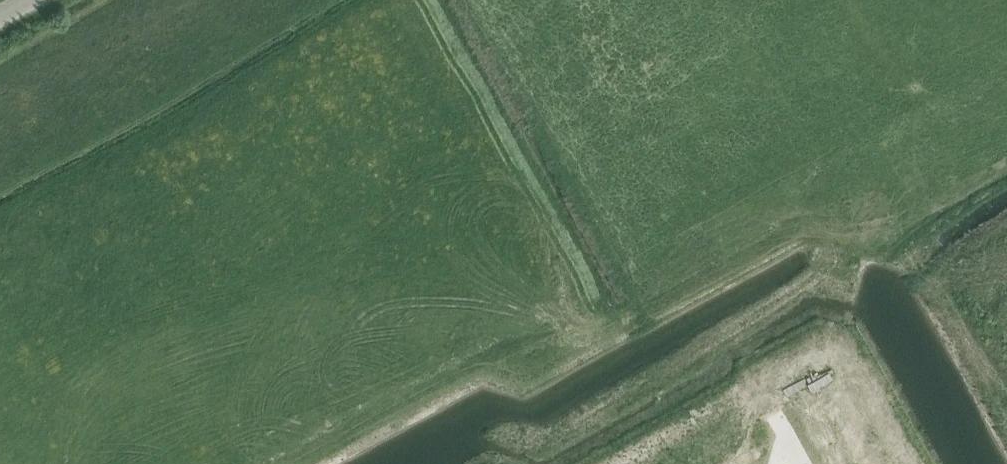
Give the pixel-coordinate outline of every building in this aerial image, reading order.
[(741,388),(734,392),(740,402),(747,398),(741,388)] [(820,444),(831,463),(834,463),(867,446),(856,424),(864,420),(860,413),(850,419),(853,425),(820,444)] [(720,438),(734,463),(756,463),(761,461),(743,428),(742,426),(720,438)] [(687,445),(692,455),(699,452),(706,463),(734,463),(720,438),(698,449),(694,441),(687,445)] [(834,463),(877,463),(867,446),(834,463)] [(671,463),(677,463),(681,462),(675,451),(668,455),(673,463),(671,463)]
